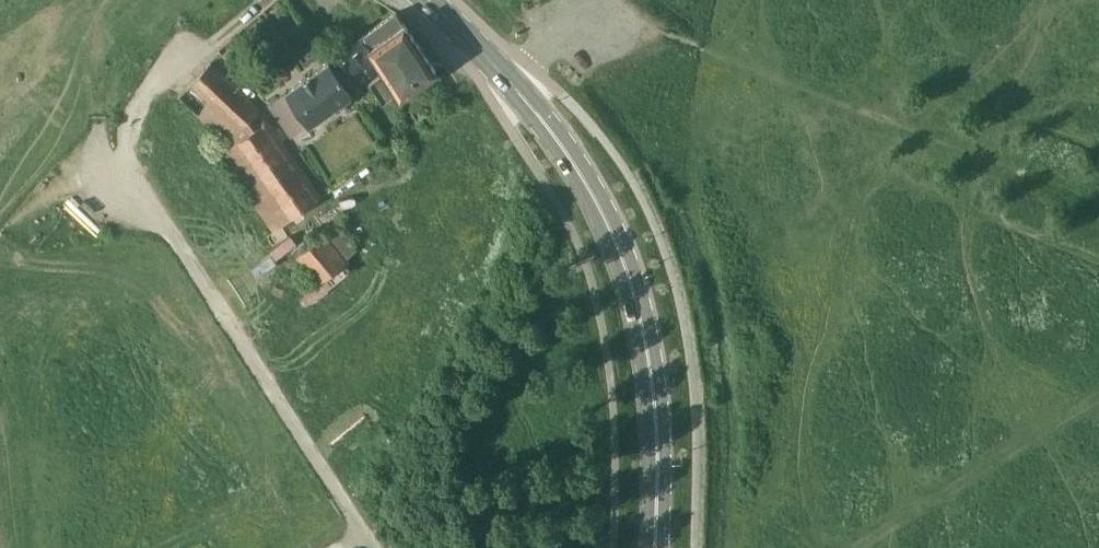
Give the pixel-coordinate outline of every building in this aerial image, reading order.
[(437,69),(405,22),(396,10),(328,57),(353,94),(371,81),(384,99),(398,90),(401,94),(437,69)] [(310,124),(353,94),(328,57),(327,55),(280,88),(282,91),(268,102),(291,136),(310,124)] [(260,107),(208,60),(176,95),(231,146),(215,156),(269,234),(322,197),(268,119),(257,110),(260,107)] [(296,256),(318,283),(346,259),(324,232),(296,256)]
